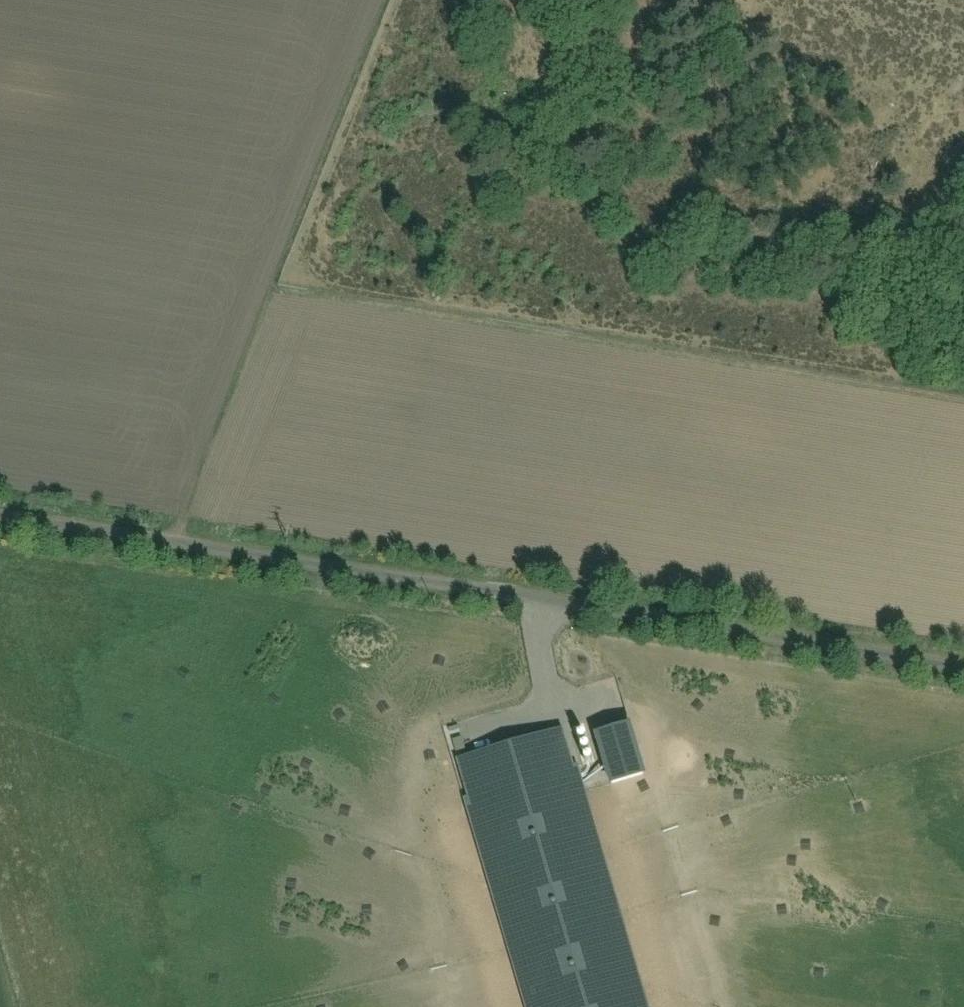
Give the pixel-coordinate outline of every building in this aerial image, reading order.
[(465,800),(525,1006),(649,1006),(578,765),(571,767),(561,731),(460,761),(471,798),(465,800)]
